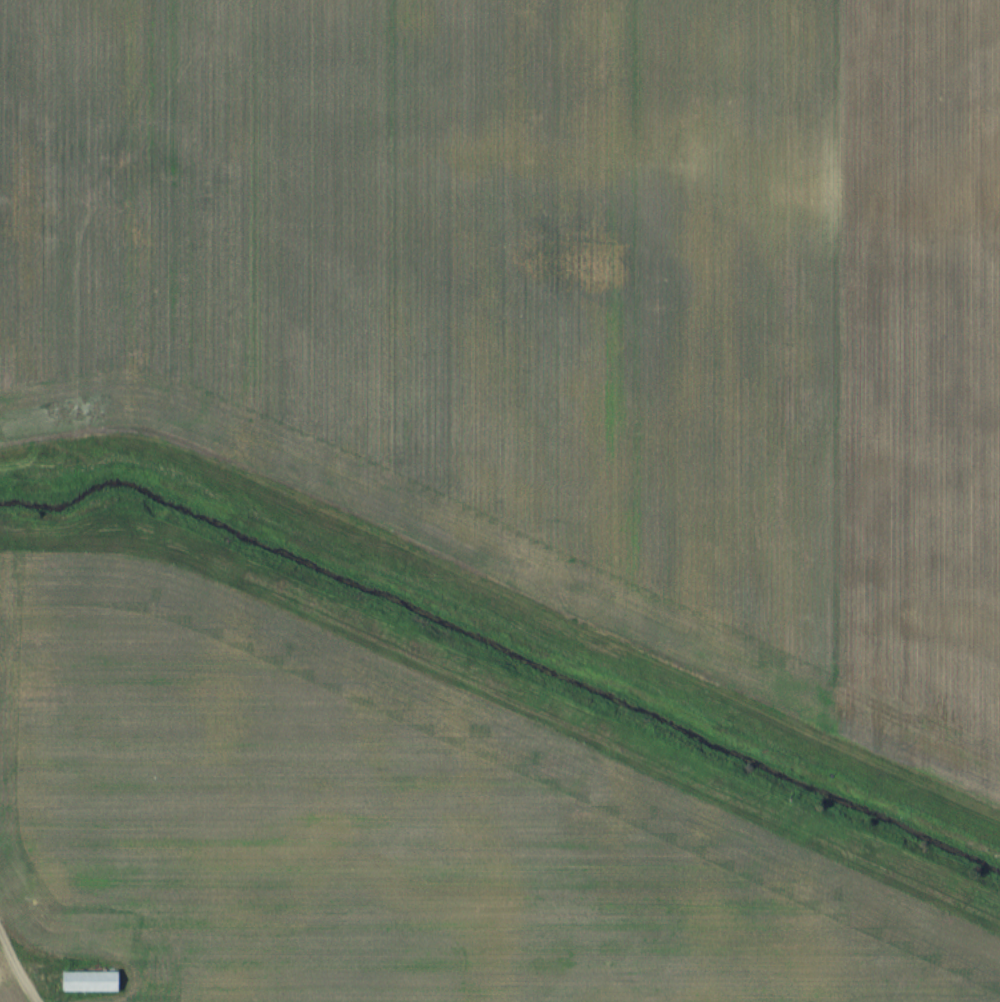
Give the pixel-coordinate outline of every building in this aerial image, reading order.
[(116,972),(61,972),(61,992),(116,992),(116,972)]
